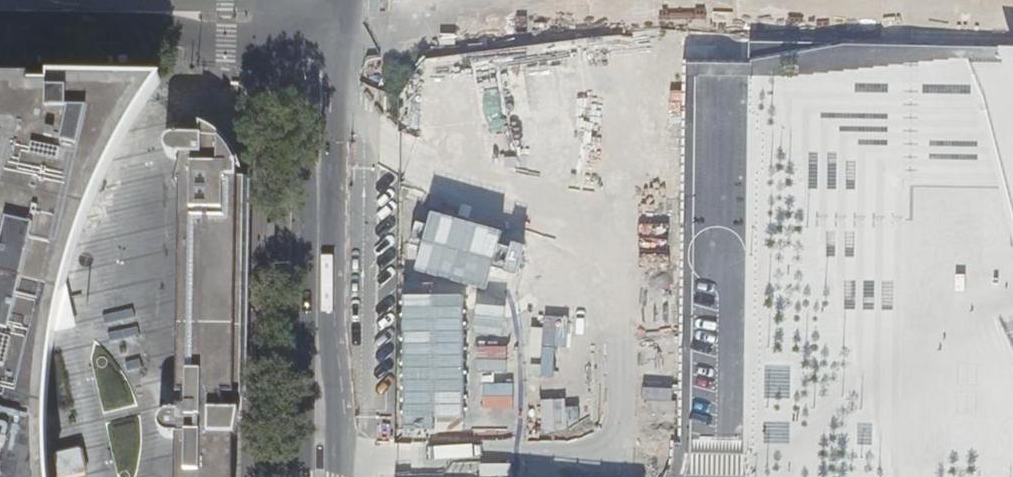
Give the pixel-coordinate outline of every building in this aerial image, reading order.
[(961,47),(965,54),(982,95),(1003,187),(1012,229),(1012,49),(961,47)] [(50,295),(59,262),(62,262),(68,241),(74,224),(82,206),(97,172),(114,139),(124,121),(145,88),(50,86),(50,83),(49,83),(49,98),(30,98),(30,91),(31,91),(31,83),(0,83),(0,282),(50,295)] [(242,395),(245,181),(238,180),(238,172),(242,172),(236,157),(228,148),(224,143),(213,134),(201,128),(201,138),(172,138),(169,140),(167,143),(166,146),(165,150),(166,153),(169,156),(172,158),(181,158),(178,396),(184,396),(183,412),(178,412),(177,418),(169,418),(166,419),(163,422),(162,425),(162,429),(163,432),(166,435),(169,437),(177,437),(177,476),(235,476),(236,413),(224,413),(225,396),(242,395)] [(789,264),(789,266),(809,267),(810,240),(783,240),(782,264),(789,264)] [(0,282),(0,476),(37,476),(36,463),(36,440),(39,387),(43,352),(46,328),(43,327),(48,302),(50,295),(0,282)] [(1000,324),(1012,360),(1012,320),(1000,324)]
